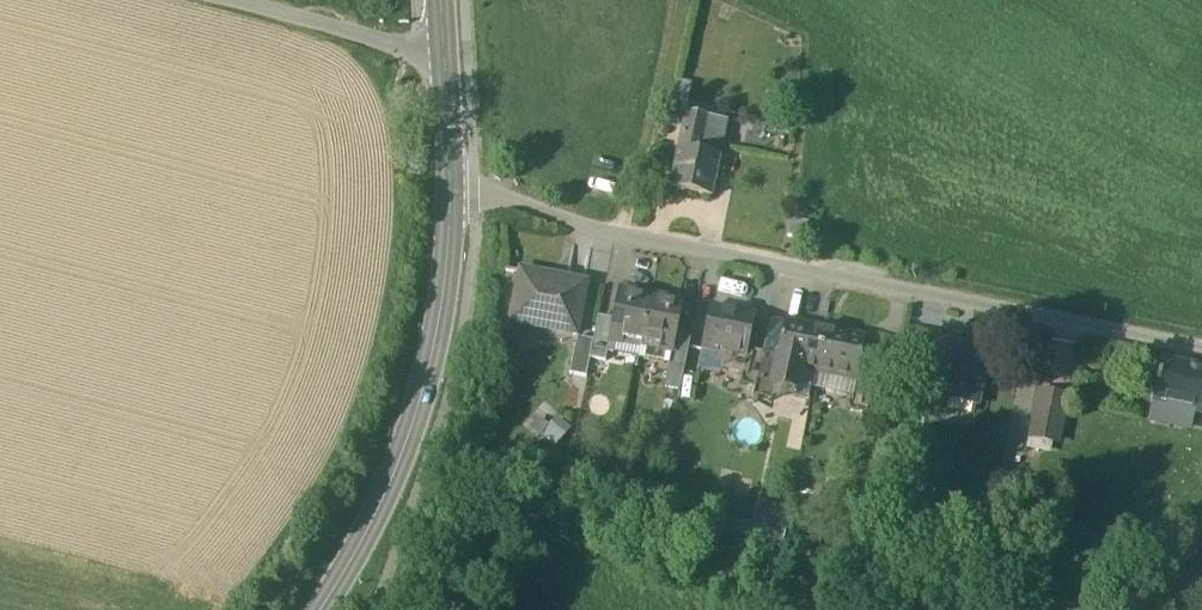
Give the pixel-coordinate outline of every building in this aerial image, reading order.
[(690,85),(676,82),(670,112),(684,115),(684,114),(690,85)] [(725,121),(684,114),(684,115),(677,151),(718,159),(725,121)] [(718,159),(677,151),(670,191),(712,199),(720,159),(718,159)] [(545,278),(521,274),(511,326),(535,331),(537,323),(576,330),(585,286),(563,282),(563,284),(545,280),(545,278)] [(651,299),(619,293),(613,325),(609,342),(611,342),(616,343),(641,348),(651,299)] [(684,306),(651,299),(641,348),(672,355),(673,355),(677,339),(684,306)] [(754,321),(709,312),(700,355),(724,360),(745,365),(747,356),(754,321)] [(613,325),(598,323),(594,345),(590,364),(606,366),(608,357),(611,342),(609,342),(613,325)] [(825,336),(786,328),(779,362),(777,370),(802,376),(817,379),(825,336)] [(939,341),(908,335),(902,366),(930,371),(936,344),(938,344),(939,341)] [(864,345),(825,336),(817,379),(853,386),(855,387),(862,354),(864,345)] [(691,342),(677,339),(673,355),(672,355),(669,371),(684,374),(691,342)] [(594,345),(577,342),(570,380),(586,383),(590,364),(594,345)] [(616,343),(611,342),(608,357),(613,358),(616,343)] [(938,344),(936,344),(930,371),(928,381),(947,385),(943,403),(976,410),(979,391),(982,392),(990,351),(971,347),(970,351),(938,344)] [(878,357),(862,354),(855,387),(853,386),(851,401),(849,410),(866,413),(878,357)] [(745,365),(742,381),(741,380),(739,390),(755,393),(762,359),(747,356),(745,365)] [(779,362),(762,359),(755,393),(753,404),(770,407),(775,387),(778,371),(777,370),(779,362)] [(745,365),(724,360),(721,376),(741,380),(742,381),(745,365)] [(1162,364),(1154,403),(1195,411),(1201,413),(1201,372),(1162,364)] [(802,376),(778,371),(775,387),(798,392),(802,376)] [(817,379),(802,376),(798,392),(813,395),(814,394),(817,379)] [(853,386),(817,379),(814,394),(851,401),(853,386)] [(1066,404),(1038,398),(1029,440),(1058,445),(1066,404)] [(1195,411),(1154,403),(1152,413),(1192,422),(1195,411)]
